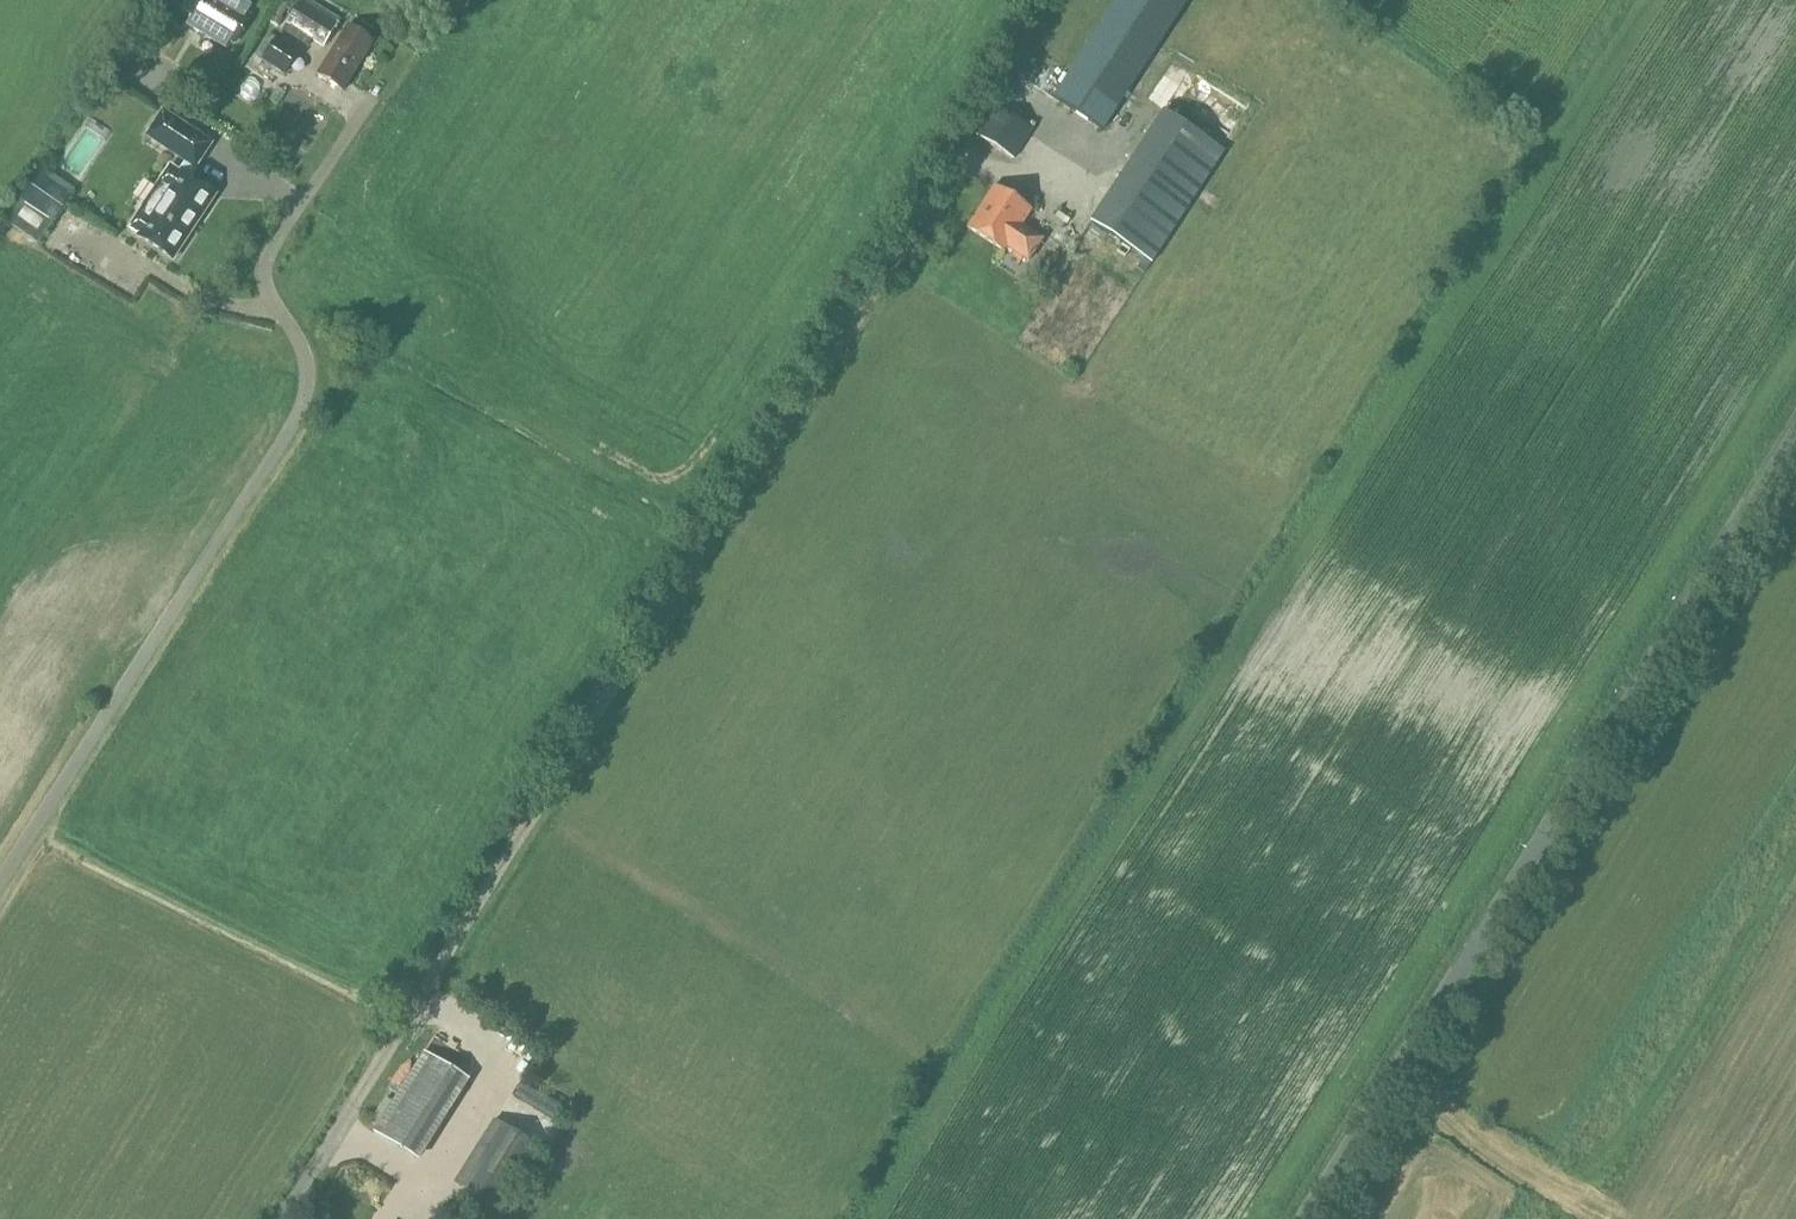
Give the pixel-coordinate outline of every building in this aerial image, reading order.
[(186,25),(225,49),(229,42),(235,45),(253,16),(248,13),(252,6),(243,0),(187,0),(180,11),(191,17),(186,25)] [(267,21),(278,28),(283,19),(282,18),(284,14),(287,10),(288,10),(290,12),(296,2),(297,1),(296,0),(295,0),(278,0),(276,4),(278,5),(274,12),(273,11),(270,17),(268,20),(267,21)] [(309,0),(301,0),(282,31),(309,47),(313,40),(324,47),(341,20),(309,0)] [(1187,0),(1117,0),(1052,99),(1102,131),(1187,0)] [(343,91),(373,43),(347,27),(318,74),(343,91)] [(284,76),(297,55),(272,40),(259,60),(284,76)] [(274,93),(270,100),(274,103),(278,106),(280,104),(283,98),(286,94),(279,90),(279,89),(277,88),(276,90),(274,93)] [(135,217),(126,229),(136,236),(135,237),(140,241),(141,241),(156,251),(169,260),(173,263),(174,261),(183,248),(185,245),(190,238),(217,196),(218,194),(202,184),(204,181),(194,174),(214,143),(197,132),(162,109),(161,111),(144,137),(166,152),(184,163),(179,170),(169,164),(160,177),(158,181),(142,206),(135,217)] [(1151,262),(1223,152),(1162,112),(1090,222),(1151,262)] [(978,139),(1014,162),(1032,135),(995,113),(978,139)] [(79,192),(104,146),(83,134),(58,181),(79,192)] [(20,203),(7,223),(19,232),(23,235),(30,239),(32,241),(33,241),(38,245),(39,245),(52,225),(65,207),(71,199),(46,181),(39,176),(35,181),(22,201),(20,203)] [(1029,260),(1042,240),(1020,226),(1030,212),(994,189),(970,227),(1004,251),(1006,246),(1029,260)] [(415,1157),(465,1077),(426,1052),(393,1104),(384,1099),(370,1121),(379,1126),(375,1132),(415,1157)] [(501,1212),(540,1149),(494,1120),(455,1182),(501,1212)] [(471,1214),(473,1217),(474,1218),(492,1218),(487,1207),(471,1214)]
